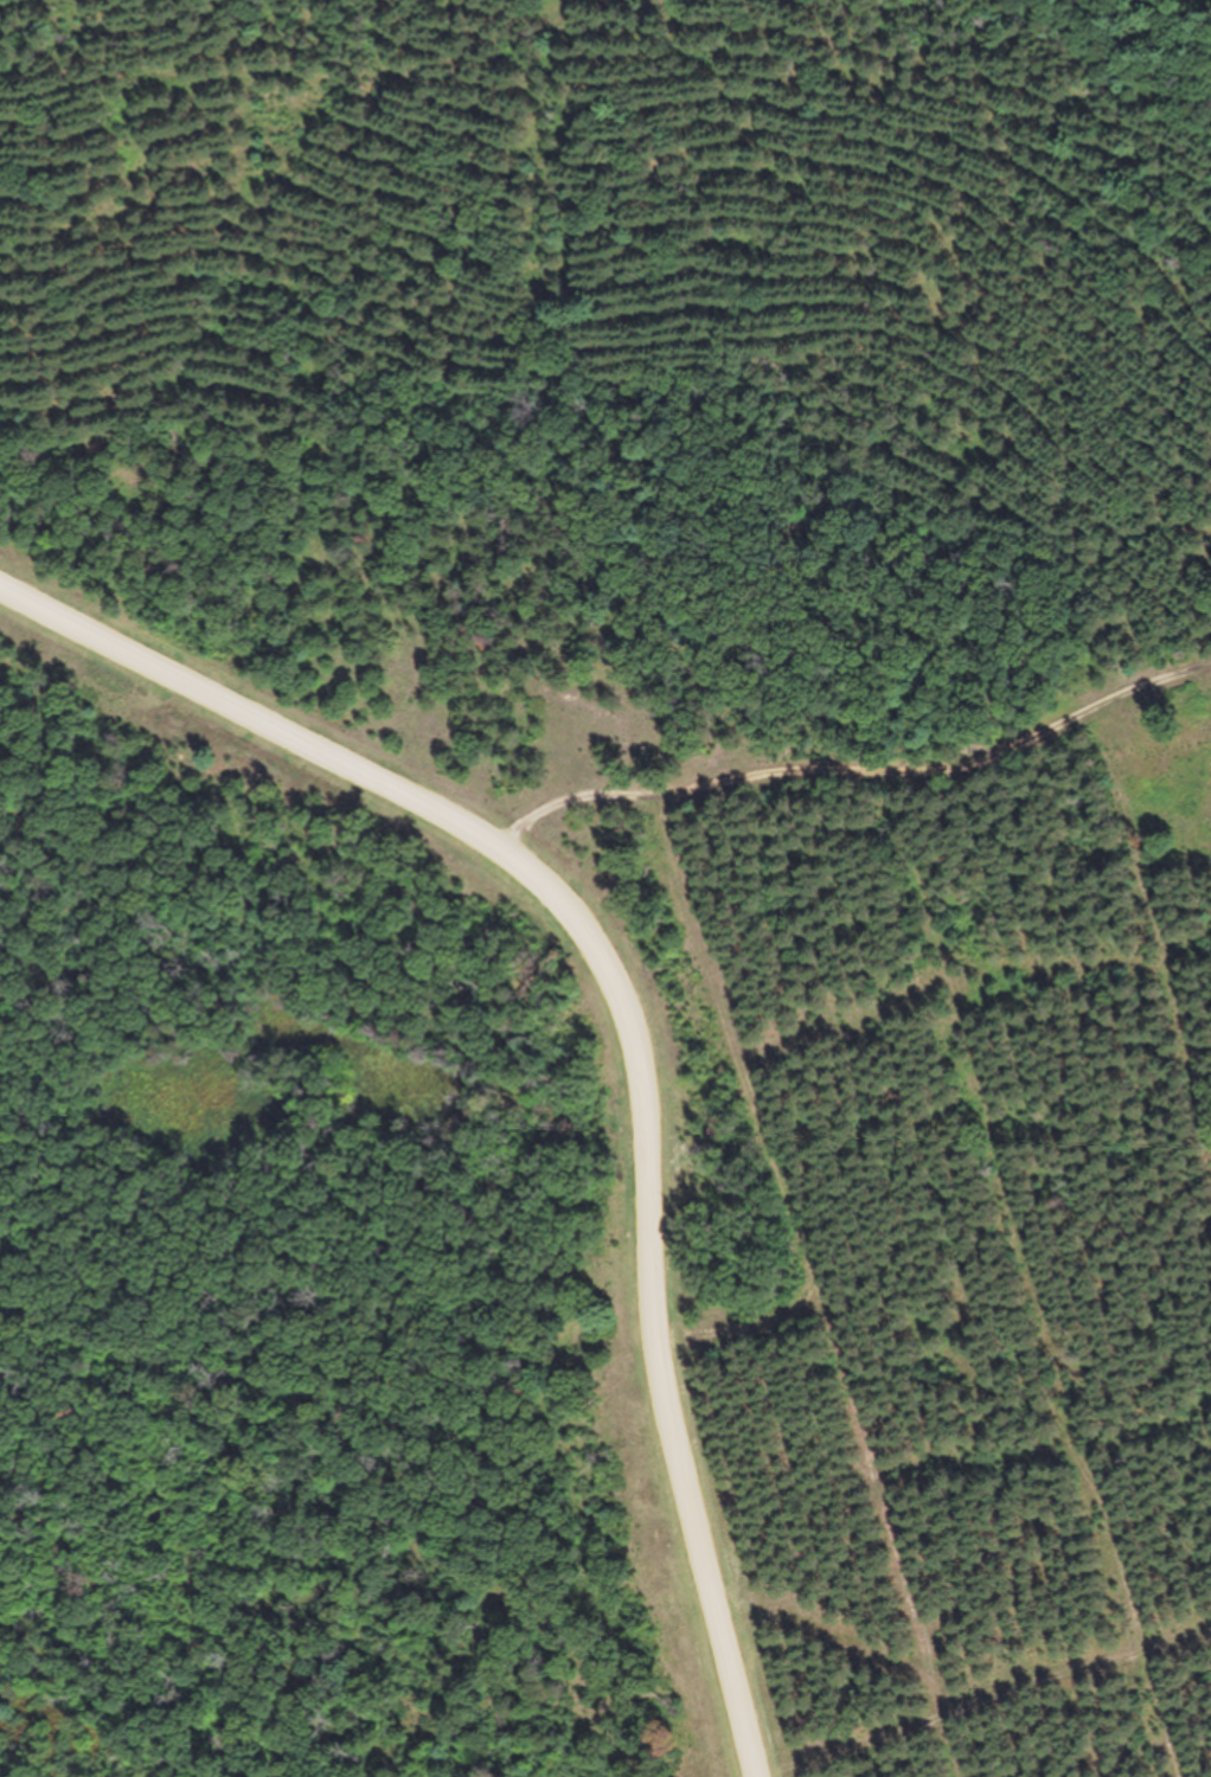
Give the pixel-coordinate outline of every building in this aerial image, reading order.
[(566,738),(578,738),(578,723),(566,723),(566,738)]
